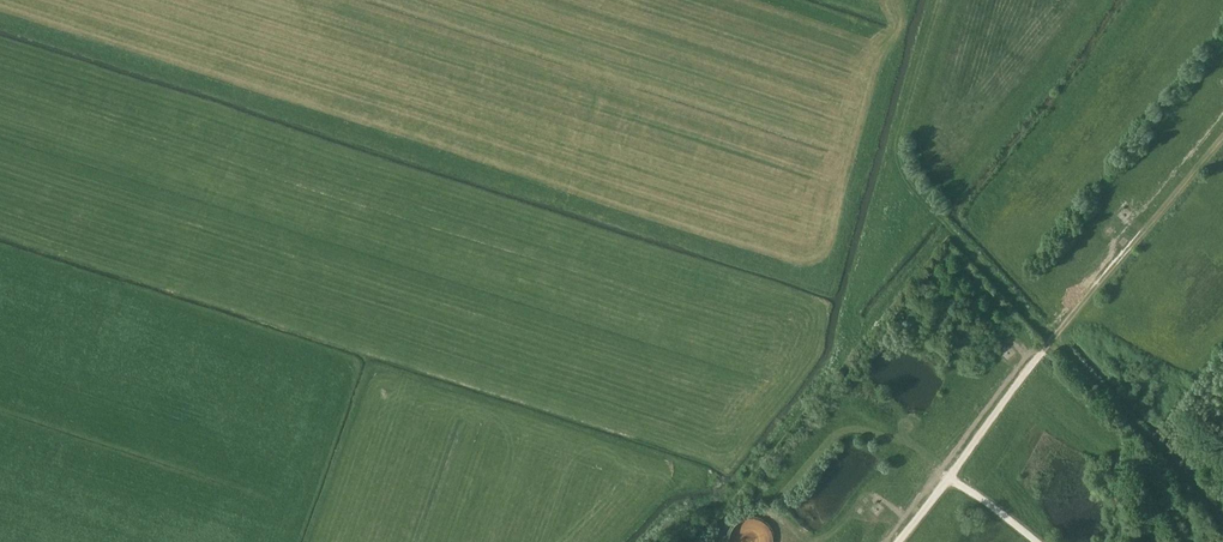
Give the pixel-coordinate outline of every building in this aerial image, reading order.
[(773,538),(772,531),(768,525),(763,521),(756,518),(749,518),(743,519),(737,523),(732,528),(730,535),(729,541),(773,541),(773,538)]
